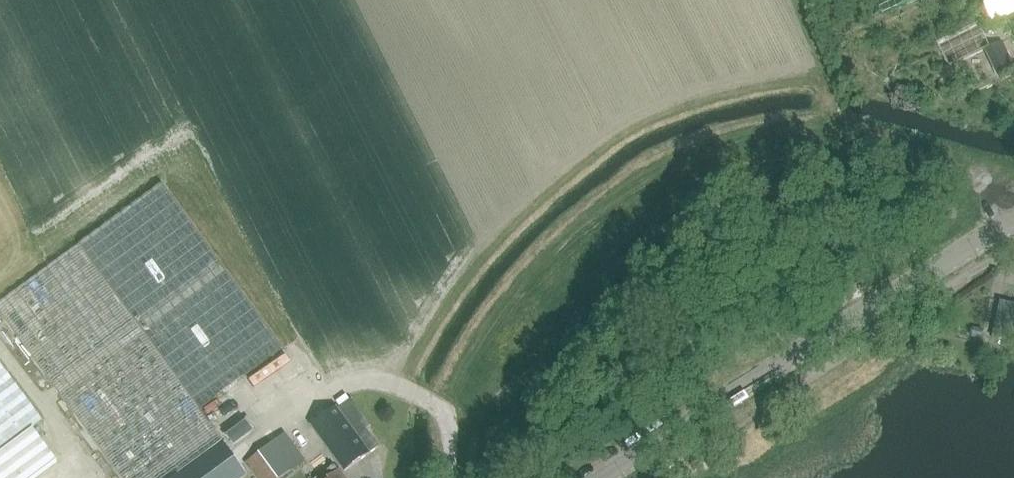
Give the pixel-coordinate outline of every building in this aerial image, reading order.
[(992,26),(1007,19),(1007,20),(1008,20),(1013,33),(1013,0),(980,0),(992,26)] [(121,477),(168,477),(221,439),(200,411),(283,348),(162,183),(0,302),(0,312),(121,477)] [(991,337),(1013,342),(1013,303),(999,300),(991,337)] [(33,429),(43,421),(0,363),(0,454),(33,429)] [(368,452),(377,445),(366,429),(356,436),(336,409),(312,426),(345,471),(369,454),(368,452)] [(0,454),(0,477),(34,477),(56,461),(33,429),(0,454)] [(304,461),(285,434),(245,463),(257,477),(281,477),(304,461)] [(247,474),(223,442),(174,477),(241,477),(247,474)] [(318,477),(345,477),(339,471),(338,471),(334,466),(318,477)]
